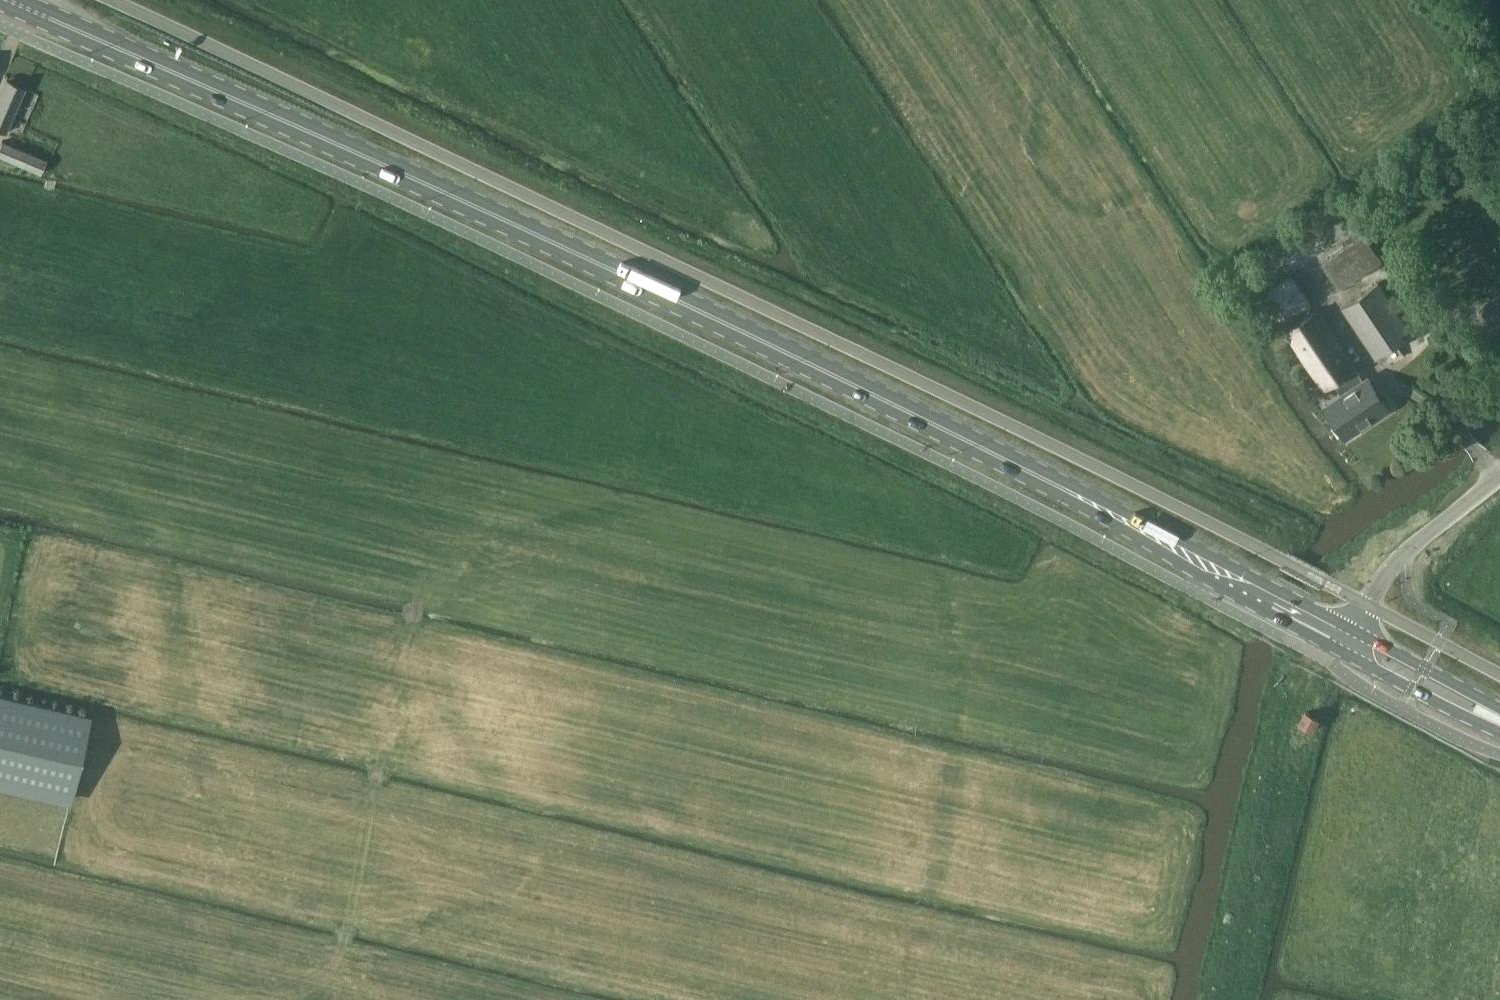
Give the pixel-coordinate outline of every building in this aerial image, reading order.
[(23,88),(5,80),(0,92),(0,129),(4,131),(23,88)] [(39,173),(46,159),(2,139),(0,145),(0,155),(39,173)] [(1339,288),(1380,261),(1363,236),(1322,262),(1339,288)] [(1262,290),(1277,319),(1312,300),(1297,271),(1262,290)] [(1374,357),(1411,333),(1377,282),(1340,306),(1374,357)] [(1344,437),(1388,408),(1367,377),(1362,380),(1315,310),(1285,330),(1323,387),(1332,381),(1341,394),(1324,406),(1344,437)] [(90,716),(0,695),(0,782),(71,799),(90,716)] [(1312,727),(1317,718),(1304,711),(1299,721),(1312,727)]
